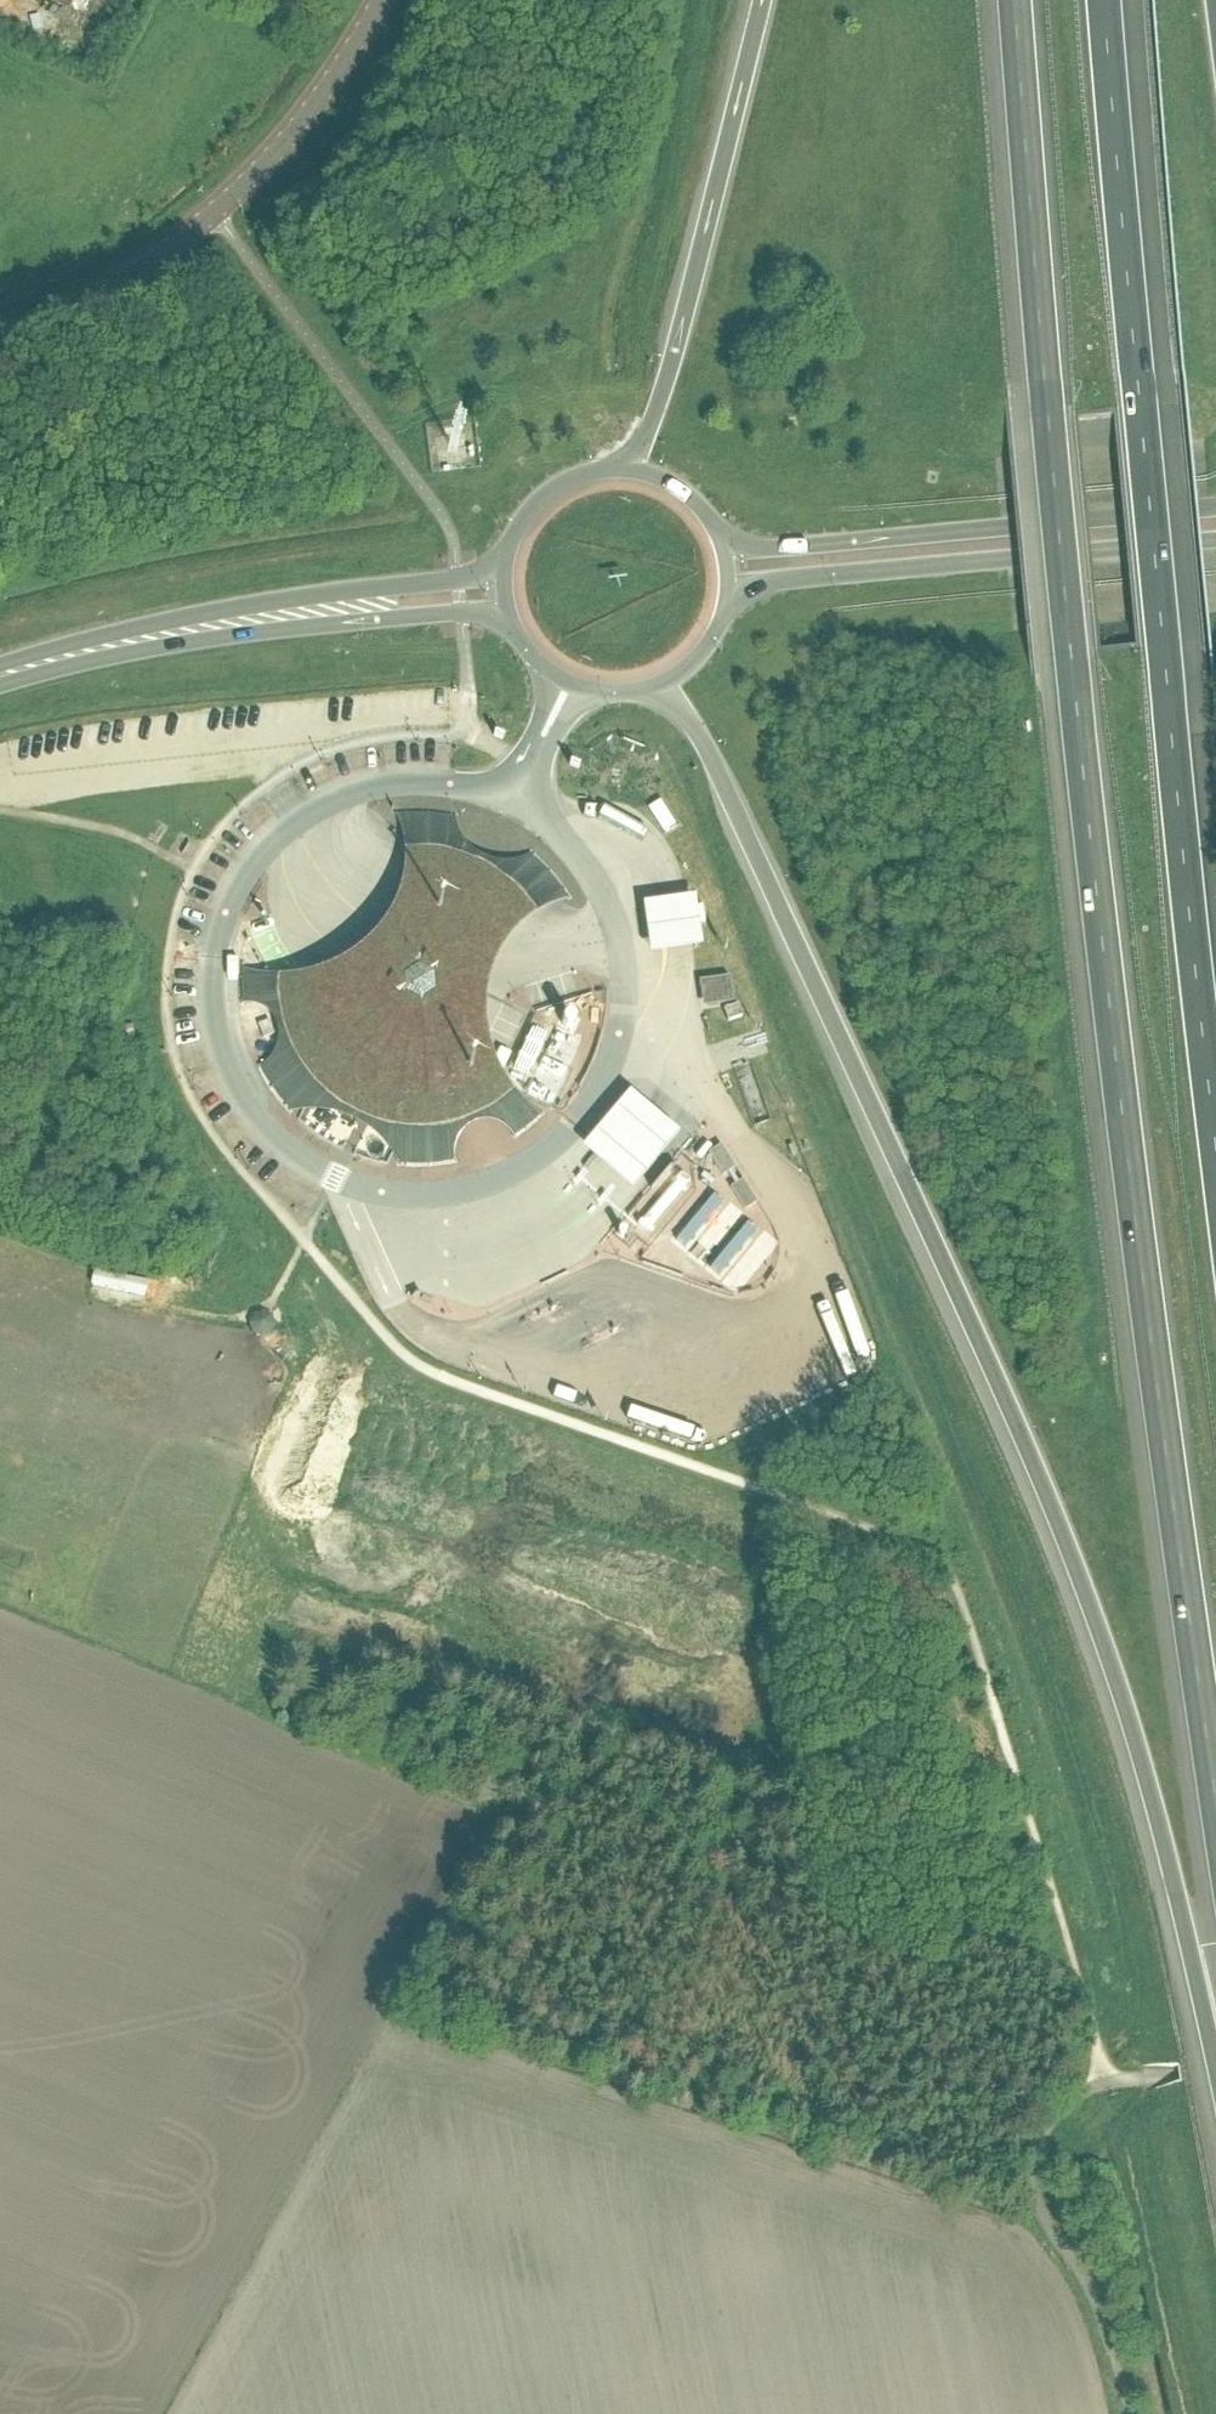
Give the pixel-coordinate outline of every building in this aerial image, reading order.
[(661,801),(648,809),(664,834),(676,826),(661,801)] [(263,1062),(259,1065),(272,1090),(289,1112),(305,1110),(321,1111),(337,1114),(352,1120),(361,1125),(366,1128),(378,1138),(389,1150),(397,1164),(425,1166),(453,1162),(452,1156),(452,1151),(453,1145),(455,1140),(458,1135),(461,1131),(466,1127),(470,1124),(476,1122),(481,1121),(487,1121),(492,1121),(497,1123),(502,1125),(507,1129),(511,1132),(514,1137),(543,1114),(526,1103),(511,1089),(499,1073),(490,1055),(484,1036),(482,1016),(483,996),(487,977),(495,958),(505,941),(519,926),(535,914),(552,904),(571,898),(553,872),(531,851),(525,855),(517,859),(509,861),(501,861),(493,861),(486,859),(478,855),(472,851),(466,845),(461,839),(458,832),(455,824),(455,816),(427,812),(396,812),(401,831),(404,851),(403,871),(399,890),(392,909),(381,926),(368,941),(353,953),(336,963),(317,970),(297,974),(278,975),(258,972),(239,966),(239,1004),(244,1004),(250,1004),(255,1005),(260,1007),(265,1010),(269,1014),(272,1019),(275,1023),(276,1028),(277,1034),(277,1039),(276,1045),(274,1050),(271,1054),(268,1059),(263,1062)] [(696,924),(693,904),(691,890),(684,891),(657,895),(639,898),(647,950),(665,947),(692,944),(699,943),(698,939),(696,924)] [(733,1003),(729,978),(699,982),(699,988),(702,987),(704,1002),(707,1002),(707,1006),(733,1003)] [(737,1006),(723,1010),(728,1022),(741,1017),(737,1006)] [(125,1040),(135,1038),(133,1026),(123,1027),(125,1040)] [(626,1088),(579,1143),(600,1161),(630,1186),(677,1130),(648,1105),(626,1088)] [(720,1144),(707,1152),(721,1174),(733,1166),(720,1144)] [(742,1180),(730,1187),(745,1210),(756,1203),(742,1180)] [(263,1337),(272,1334),(276,1328),(275,1322),(273,1318),(270,1317),(262,1313),(257,1313),(251,1315),(248,1324),(251,1333),(263,1337)]
